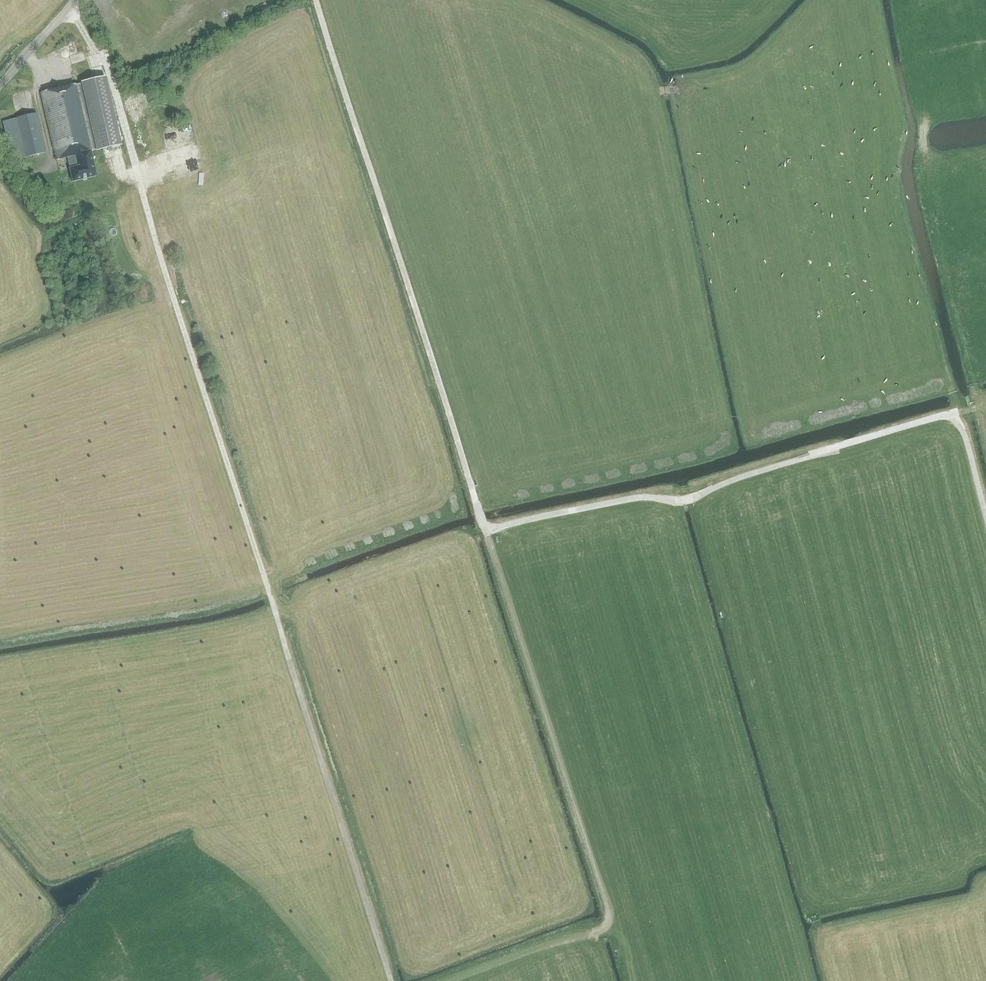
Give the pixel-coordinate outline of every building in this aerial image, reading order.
[(80,82),(81,84),(40,93),(56,160),(72,156),(72,159),(70,160),(72,168),(69,169),(73,182),(96,176),(90,151),(95,150),(96,152),(121,146),(106,77),(80,82)] [(36,113),(2,121),(11,160),(45,153),(36,113)]
